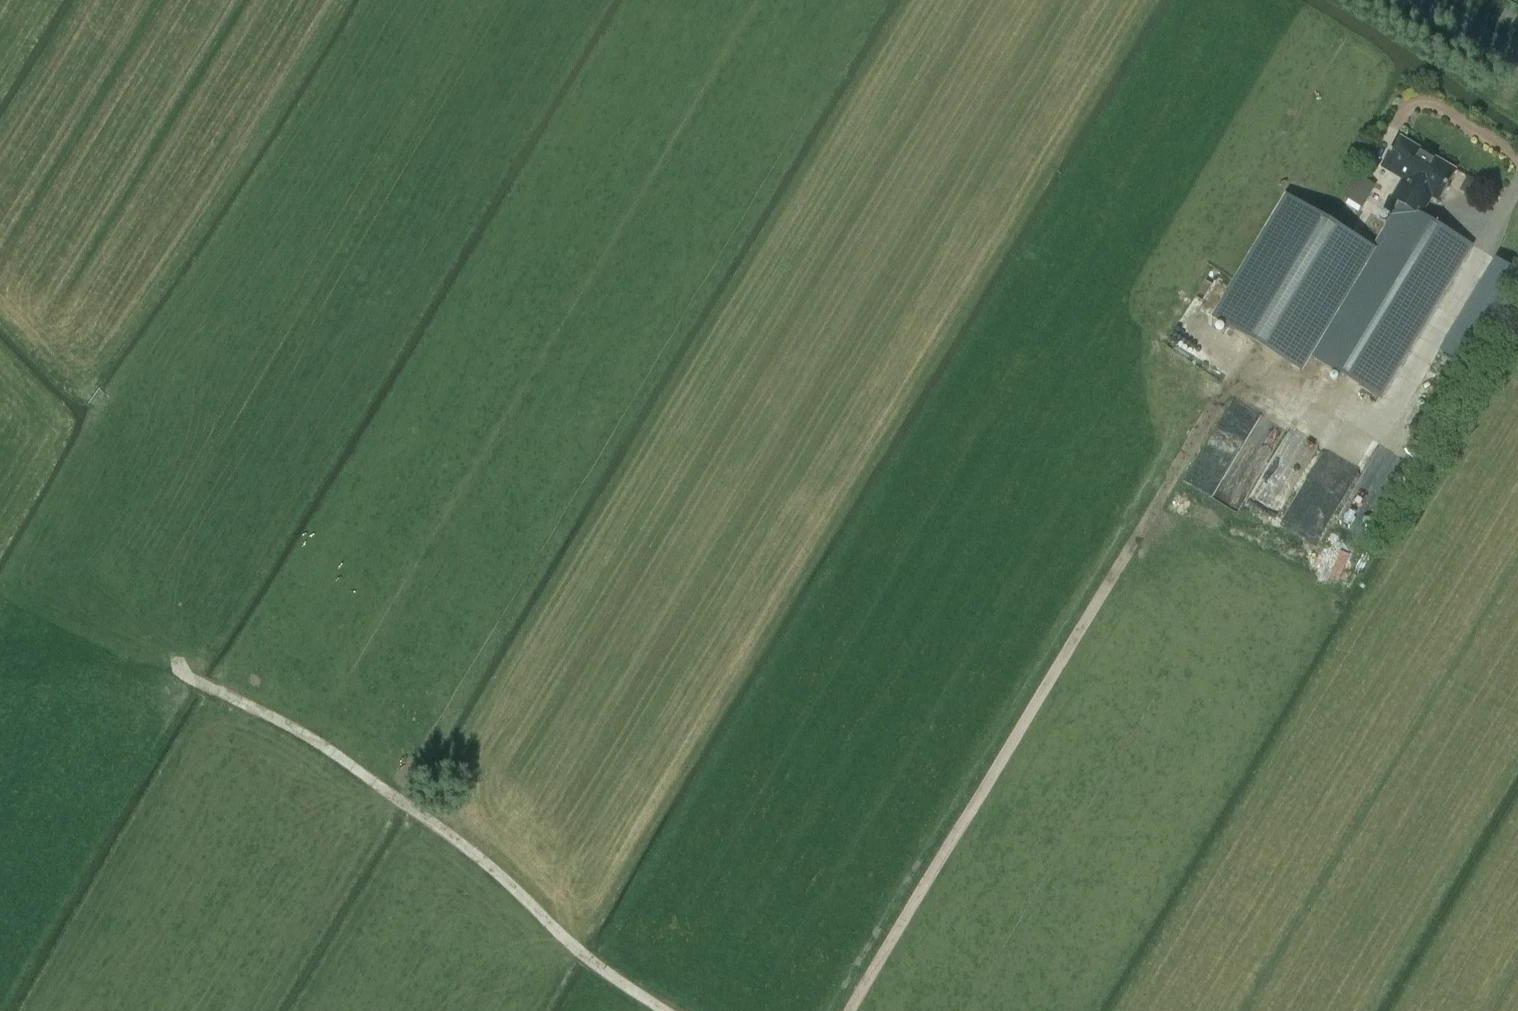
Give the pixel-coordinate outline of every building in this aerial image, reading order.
[(1302,369),(1310,355),(1382,398),(1473,245),(1422,214),(1432,197),(1439,201),(1449,184),(1448,184),(1456,170),(1400,137),(1392,151),(1391,151),(1381,167),(1404,181),(1396,194),(1411,204),(1409,207),(1401,202),(1374,249),(1288,198),(1216,318),(1302,369)] [(1358,175),(1345,197),(1362,208),(1376,186),(1358,175)] [(1517,302),(1517,272),(1497,259),(1441,350),(1475,371),(1517,302)]
